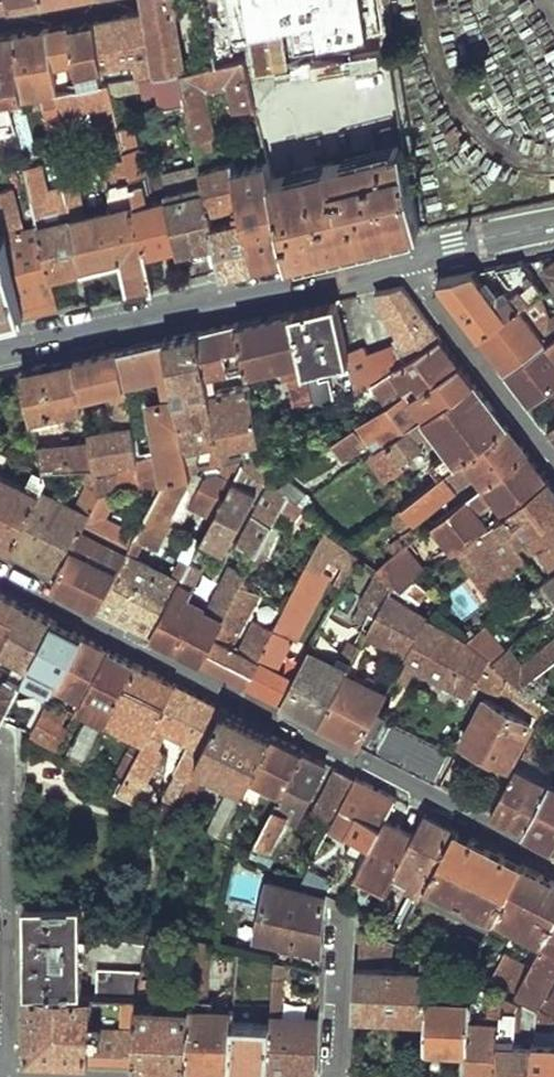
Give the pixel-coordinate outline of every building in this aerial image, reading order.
[(145,12),(156,74),(185,70),(173,0),(143,0),(145,12)] [(380,0),(206,0),(215,64),(248,59),(385,30),(380,0)] [(121,16),(98,20),(110,82),(117,81),(150,75),(156,74),(145,12),(121,16)] [(87,21),(75,23),(82,60),(87,85),(110,82),(98,20),(87,21)] [(62,25),(49,27),(57,65),(82,60),(75,23),(62,25)] [(33,30),(17,32),(31,95),(51,92),(63,89),(57,65),(49,27),(33,30)] [(31,95),(17,32),(0,35),(0,100),(31,95)] [(215,64),(193,68),(205,135),(209,150),(221,147),(219,130),(225,129),(217,87),(220,82),(231,81),(236,85),(240,108),(247,107),(256,146),(269,143),(248,59),(215,64)] [(117,81),(119,91),(151,84),(150,75),(117,81)] [(129,257),(136,290),(163,284),(156,251),(127,125),(119,91),(117,81),(110,82),(87,85),(63,89),(51,92),(53,104),(66,100),(71,122),(101,116),(98,106),(112,104),(117,125),(111,127),(117,154),(113,155),(120,180),(117,207),(94,213),(85,174),(82,174),(74,141),(63,143),(71,184),(79,217),(90,266),(129,257)] [(187,243),(175,192),(160,195),(142,121),(127,125),(156,251),(175,246),(187,243)] [(209,150),(205,135),(195,137),(199,155),(188,158),(194,182),(174,187),(175,192),(187,243),(210,238),(225,235),(212,165),(209,150)] [(64,306),(57,273),(46,225),(30,228),(7,144),(0,146),(0,180),(13,232),(34,312),(49,309),(64,306)] [(424,226),(405,144),(291,172),(277,175),(295,254),(307,252),(424,226)] [(277,175),(272,158),(246,164),(244,157),(212,165),(225,235),(232,269),(295,254),(277,175)] [(46,225),(57,273),(90,266),(79,217),(71,184),(56,187),(48,160),(33,165),(46,225)] [(34,312),(13,232),(0,234),(0,320),(34,312)] [(439,281),(478,334),(542,289),(521,261),(497,265),(512,286),(493,300),(473,271),(443,276),(439,281)] [(546,267),(553,279),(553,261),(546,267)] [(377,292),(413,354),(438,339),(401,287),(377,292)] [(546,292),(553,301),(553,303),(553,293),(551,288),(546,292)] [(507,370),(553,337),(553,315),(537,325),(531,318),(553,301),(546,292),(542,289),(478,334),(507,370)] [(301,364),(314,416),(339,400),(333,379),(323,381),(320,363),(349,356),(349,355),(341,301),(316,306),(291,311),(301,364)] [(239,323),(250,372),(301,364),(291,311),(265,317),(239,323)] [(210,390),(219,442),(259,433),(250,372),(239,323),(219,327),(198,332),(208,381),(215,380),(214,373),(241,368),(244,383),(210,390)] [(208,381),(198,332),(181,335),(164,339),(174,384),(177,396),(187,448),(212,444),(219,442),(210,390),(208,381)] [(530,402),(551,387),(553,385),(553,337),(507,370),(530,402)] [(140,462),(145,483),(151,483),(162,481),(189,476),(191,470),(188,455),(187,448),(177,396),(174,384),(164,339),(141,344),(118,348),(125,376),(146,372),(149,377),(158,375),(161,383),(166,383),(168,400),(152,404),(164,473),(158,473),(154,453),(140,455),(140,462)] [(404,359),(369,382),(379,398),(404,385),(414,397),(421,392),(458,365),(438,339),(413,354),(404,359)] [(397,345),(370,355),(367,347),(349,355),(349,356),(355,366),(361,387),(369,382),(404,359),(397,345)] [(76,358),(82,396),(113,388),(127,385),(125,376),(118,348),(102,352),(97,353),(76,358)] [(83,403),(76,358),(49,363),(22,369),(33,424),(59,419),(56,410),(83,403)] [(421,392),(433,408),(472,383),(458,365),(421,392)] [(383,441),(365,453),(382,480),(397,469),(395,462),(421,442),(415,432),(430,422),(440,437),(447,433),(460,449),(450,456),(446,451),(425,466),(427,470),(430,469),(436,476),(505,429),(472,383),(433,408),(423,416),(383,441)] [(127,385),(113,388),(120,427),(135,425),(127,385)] [(404,394),(331,439),(341,455),(376,432),(383,441),(423,416),(404,394)] [(120,427),(89,432),(90,443),(95,463),(96,469),(118,465),(119,472),(97,475),(100,491),(116,489),(122,487),(145,483),(140,462),(140,455),(135,425),(120,427)] [(408,498),(387,515),(398,528),(477,471),(486,482),(525,454),(505,429),(436,476),(429,481),(408,498)] [(211,459),(213,465),(224,463),(222,455),(219,442),(212,444),(214,459),(211,459)] [(40,456),(42,467),(81,465),(95,463),(90,443),(38,447),(40,456)] [(188,455),(191,470),(199,467),(196,453),(188,455)] [(486,482),(432,524),(438,531),(453,550),(487,523),(477,511),(495,496),(506,509),(546,480),(525,454),(486,482)] [(31,469),(35,470),(44,475),(42,467),(40,456),(36,458),(31,469)] [(203,479),(190,504),(214,515),(243,461),(232,462),(224,463),(222,476),(203,479)] [(214,515),(205,535),(225,546),(259,484),(265,486),(240,541),(247,545),(255,549),(256,546),(267,523),(274,509),(283,490),(269,478),(243,461),(214,515)] [(7,548),(57,574),(73,543),(86,520),(100,491),(97,475),(96,469),(95,463),(81,465),(85,483),(73,507),(38,489),(7,548)] [(7,548),(38,489),(44,475),(35,470),(28,483),(0,469),(0,544),(7,548)] [(403,488),(408,498),(429,481),(422,474),(403,488)] [(136,532),(98,608),(152,636),(172,598),(177,589),(190,562),(184,558),(181,557),(171,575),(134,557),(144,539),(157,545),(189,476),(162,481),(156,492),(136,532)] [(453,550),(463,566),(489,545),(515,526),(525,538),(553,516),(553,490),(546,480),(506,509),(487,523),(453,550)] [(151,483),(149,489),(156,492),(162,481),(151,483)] [(306,496),(295,486),(288,494),(294,497),(298,501),(306,496)] [(100,491),(86,520),(100,527),(104,519),(102,518),(116,489),(100,491)] [(294,497),(288,494),(283,490),(274,509),(292,517),(298,501),(294,497)] [(516,545),(526,557),(538,547),(553,567),(553,516),(525,538),(516,545)] [(53,584),(98,608),(136,532),(117,523),(99,557),(73,543),(57,574),(53,584)] [(256,546),(263,549),(274,526),(267,523),(256,546)] [(393,551),(392,553),(399,558),(438,531),(432,524),(415,534),(393,551)] [(319,526),(304,559),(320,567),(326,554),(341,561),(338,566),(346,570),(354,555),(319,526)] [(388,544),(393,551),(415,534),(411,527),(388,544)] [(247,545),(234,573),(240,575),(242,571),(255,549),(247,545)] [(463,566),(459,570),(469,581),(489,566),(498,559),(489,545),(463,566)] [(498,559),(489,566),(500,581),(528,560),(526,557),(516,545),(498,559)] [(184,558),(190,562),(191,559),(196,550),(189,546),(184,558)] [(249,575),(263,549),(256,546),(255,549),(242,571),(249,575)] [(392,553),(371,568),(375,571),(390,584),(404,591),(415,581),(421,576),(399,558),(392,553)] [(190,562),(177,589),(188,595),(202,565),(191,559),(190,562)] [(304,559),(294,579),(310,586),(320,567),(304,559)] [(152,636),(200,661),(240,575),(234,573),(226,569),(215,592),(219,594),(211,611),(209,617),(172,598),(152,636)] [(200,661),(244,683),(270,628),(253,620),(238,647),(231,645),(256,592),(244,587),(249,575),(242,571),(240,575),(200,661)] [(366,633),(390,584),(375,571),(351,619),(362,624),(359,630),(366,633)] [(244,683),(282,703),(293,677),(282,670),(284,665),(275,661),(310,586),(294,579),(270,628),(244,683)] [(426,589),(415,581),(404,591),(390,584),(366,633),(365,635),(406,655),(427,618),(404,604),(408,596),(416,601),(426,589)] [(7,630),(23,605),(0,593),(0,627),(7,630)] [(439,599),(432,610),(452,625),(460,616),(442,602),(439,599)] [(7,668),(21,675),(31,661),(54,620),(23,605),(7,630),(0,643),(0,647),(14,655),(7,668)] [(406,655),(397,673),(407,678),(416,663),(469,693),(475,681),(513,702),(518,704),(524,686),(494,662),(468,643),(464,647),(442,627),(427,616),(427,618),(406,655)] [(54,620),(31,661),(57,675),(82,634),(54,620)] [(57,675),(55,681),(82,695),(109,649),(82,634),(57,675)] [(351,661),(358,648),(347,642),(334,667),(307,654),(293,677),(282,703),(321,722),(347,673),(351,661)] [(513,648),(494,662),(524,686),(539,675),(517,654),(513,648)] [(82,695),(78,701),(105,716),(112,702),(136,662),(109,649),(82,695)] [(136,662),(112,702),(152,723),(177,683),(136,662)] [(13,689),(21,675),(7,668),(0,680),(0,711),(13,689)] [(321,722),(360,742),(377,714),(386,693),(347,673),(321,722)] [(114,782),(113,787),(134,800),(146,780),(142,777),(159,750),(157,743),(166,728),(187,741),(146,822),(168,834),(173,811),(193,771),(198,762),(226,710),(177,683),(152,723),(134,752),(119,774),(114,782)] [(524,686),(518,704),(543,718),(549,708),(524,686)] [(0,711),(0,717),(4,719),(19,692),(13,689),(0,711)] [(26,696),(10,721),(28,729),(35,717),(41,704),(26,696)] [(486,700),(464,741),(509,765),(532,725),(507,710),(486,700)] [(526,752),(533,755),(553,717),(553,712),(549,708),(543,718),(526,752)] [(226,710),(198,762),(238,784),(245,787),(251,775),(274,734),(226,710)] [(85,726),(95,732),(102,721),(89,714),(83,725),(85,726)] [(360,742),(418,772),(434,744),(377,714),(360,742)] [(35,717),(28,729),(54,743),(61,729),(35,717)] [(85,726),(68,757),(79,761),(95,732),(85,726)] [(274,734),(251,775),(282,791),(305,750),(274,734)] [(418,772),(434,780),(449,751),(434,744),(418,772)] [(126,749),(111,771),(119,774),(134,752),(126,749)] [(282,791),(259,839),(272,847),(290,814),(298,818),(326,761),(305,750),(282,791)] [(493,811),(526,828),(551,779),(520,763),(493,811)] [(338,767),(317,809),(336,817),(357,777),(338,767)] [(193,771),(173,811),(182,816),(203,776),(193,771)] [(336,817),(332,826),(341,831),(348,834),(360,812),(366,816),(346,853),(361,862),(386,816),(396,797),(357,777),(336,817)] [(526,828),(553,843),(553,781),(551,779),(526,828)] [(229,790),(209,830),(219,834),(245,787),(238,784),(233,791),(229,790)] [(415,831),(396,868),(412,878),(407,887),(419,894),(425,886),(457,828),(425,812),(415,831)] [(361,862),(356,872),(385,886),(396,868),(415,831),(386,816),(361,862)] [(332,826),(324,840),(332,844),(341,831),(332,826)] [(457,828),(425,886),(471,912),(474,908),(493,918),(495,915),(501,906),(525,864),(457,828)] [(525,864),(501,906),(541,928),(550,933),(553,926),(553,881),(525,864)] [(269,881),(259,931),(321,945),(325,894),(320,891),(269,881)] [(25,991),(82,995),(79,906),(22,903),(25,991)] [(541,928),(501,906),(495,915),(544,943),(550,933),(541,928)] [(95,909),(91,936),(147,946),(148,944),(149,927),(151,917),(95,909)] [(360,924),(358,956),(367,957),(368,952),(394,954),(398,943),(360,924)] [(550,933),(544,943),(527,974),(518,991),(536,1002),(553,1011),(553,992),(550,999),(543,996),(553,974),(553,964),(552,963),(553,960),(553,926),(550,933)] [(149,927),(148,944),(165,949),(169,932),(149,927)] [(189,977),(189,998),(199,1000),(204,993),(204,940),(192,938),(189,977)] [(461,939),(450,957),(465,965),(476,947),(461,939)] [(225,946),(224,991),(237,992),(241,951),(225,946)] [(427,997),(429,957),(417,951),(415,967),(358,962),(355,1012),(426,1017),(427,997)] [(527,974),(515,968),(506,985),(518,991),(527,974)] [(99,970),(98,997),(101,998),(139,1000),(143,973),(99,970)] [(138,1055),(139,1065),(187,1069),(189,1009),(189,998),(189,977),(177,977),(175,996),(176,1002),(164,1001),(167,996),(167,974),(143,973),(139,1000),(138,1031),(138,1055)] [(502,1008),(502,993),(486,983),(485,1006),(502,1008)] [(25,991),(28,1060),(59,1062),(91,1063),(91,1029),(90,997),(82,995),(25,991)] [(536,1010),(503,991),(502,993),(502,1008),(501,1021),(499,1076),(534,1076),(536,1010)] [(501,1021),(471,1019),(471,1001),(427,997),(426,1017),(425,1048),(467,1050),(467,1076),(499,1076),(501,1021)] [(101,998),(100,1008),(121,1009),(120,1031),(138,1031),(139,1000),(101,998)] [(536,1002),(536,1010),(534,1076),(553,1076),(553,1011),(536,1002)] [(187,1069),(232,1071),(235,1022),(235,1012),(189,1009),(187,1069)] [(271,1024),(269,1074),(313,1075),(317,1019),(273,1016),(271,1024)] [(235,1022),(232,1071),(269,1074),(271,1024),(235,1022)] [(98,1052),(99,1030),(91,1029),(91,1063),(128,1065),(129,1054),(98,1052)] [(99,1030),(98,1052),(129,1054),(138,1055),(138,1031),(120,1031),(99,1030)] [(139,1065),(138,1055),(129,1054),(128,1065),(139,1065)]
